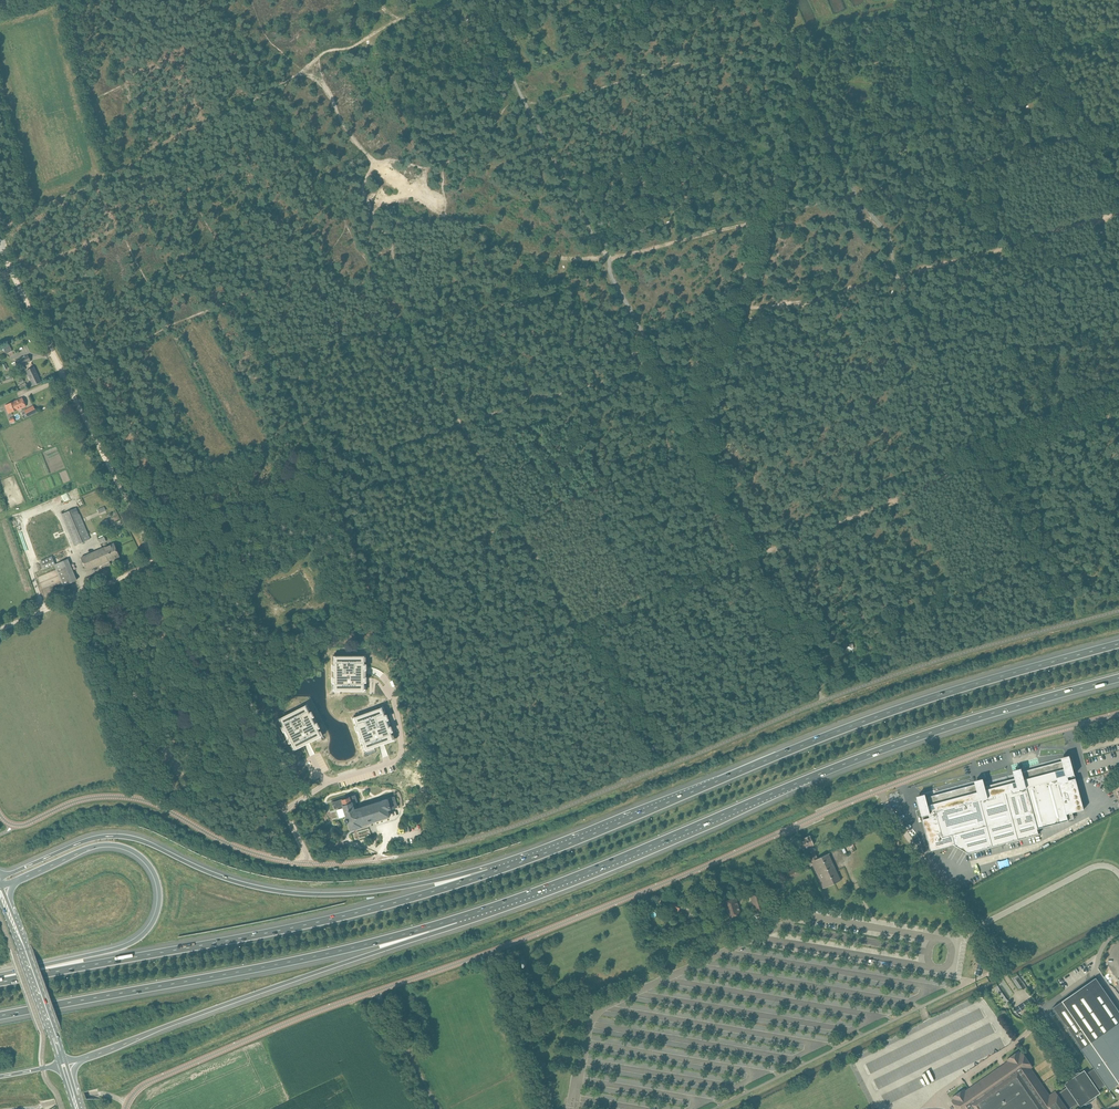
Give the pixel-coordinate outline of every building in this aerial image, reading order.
[(9,345),(4,348),(7,353),(12,351),(9,345)] [(28,355),(15,361),(18,367),(31,361),(28,355)] [(34,367),(26,370),(33,386),(41,382),(34,367)] [(22,398),(5,406),(8,414),(26,406),(22,398)] [(33,406),(24,411),(27,417),(36,412),(33,406)] [(71,510),(62,514),(75,545),(90,539),(92,538),(89,532),(87,533),(76,508),(71,510)] [(105,536),(99,538),(102,547),(108,545),(105,536)] [(114,544),(81,558),(86,571),(119,556),(114,544)] [(44,556),(38,558),(43,569),(55,564),(52,556),(45,559),(44,556)] [(67,560),(55,565),(64,586),(76,580),(67,560)] [(332,677),(332,682),(335,682),(335,686),(335,691),(363,691),(363,670),(366,670),(366,665),(363,665),(363,657),(335,657),(335,665),(332,665),(332,670),(335,670),(335,677),(332,677)] [(305,706),(280,719),(283,726),(281,727),(284,732),(285,731),(295,749),(321,736),(319,732),(317,729),(319,728),(317,724),(315,725),(311,718),(313,717),(311,712),(309,713),(305,706)] [(381,708),(354,718),(357,726),(355,726),(356,731),(359,730),(361,737),(359,738),(361,743),(363,742),(364,745),(366,750),(393,740),(386,721),(388,720),(386,715),(384,716),(381,708)] [(332,742),(316,747),(319,758),(335,754),(332,742)] [(1062,761),(1022,772),(1038,829),(1044,827),(1047,826),(1068,821),(1067,814),(1084,809),(1083,807),(1076,780),(1073,769),(1071,759),(1070,759),(1070,755),(1061,758),(1062,761)] [(983,779),(975,781),(976,784),(992,847),(1004,843),(1008,843),(1039,834),(1038,829),(1022,772),(1021,768),(1013,770),(1013,771),(1014,774),(1015,778),(1013,779),(1008,780),(1000,782),(992,785),(985,786),(984,782),(983,779)] [(925,794),(917,796),(918,800),(921,810),(924,821),(931,849),(931,850),(954,844),(968,853),(992,847),(976,784),(926,797),(925,794)] [(781,791),(767,797),(768,801),(782,794),(781,791)] [(355,796),(332,803),(333,805),(334,805),(335,808),(343,806),(346,818),(346,819),(345,819),(345,820),(345,821),(345,822),(346,822),(347,822),(348,822),(350,830),(353,829),(361,827),(361,825),(389,817),(387,810),(397,807),(394,797),(356,809),(354,802),(357,801),(355,796)] [(804,839),(797,842),(799,845),(798,845),(799,847),(801,851),(805,849),(824,888),(834,883),(842,880),(841,879),(840,880),(838,876),(836,877),(832,868),(834,867),(828,854),(829,854),(829,853),(817,859),(811,846),(814,845),(809,835),(804,838),(804,839)] [(802,866),(785,874),(788,880),(788,879),(809,869),(806,864),(802,866)] [(760,891),(750,894),(750,895),(755,914),(760,912),(765,911),(760,891)] [(728,918),(713,922),(713,924),(714,928),(733,923),(732,917),(733,917),(739,915),(740,914),(736,899),(736,898),(723,902),(728,918)] [(671,900),(668,908),(678,912),(681,904),(671,900)] [(695,918),(686,921),(688,927),(697,924),(695,918)] [(952,1100),(958,1108),(1071,1108),(1078,1104),(1084,1100),(1085,1104),(1088,1101),(1091,1100),(1092,1099),(1096,1096),(1093,1094),(1098,1090),(1106,1085),(1110,1091),(1111,1091),(1110,1090),(1118,1084),(1118,1016),(1094,980),(1095,979),(1094,979),(1053,1008),(1052,1006),(1051,1006),(1094,1068),(1087,1073),(1081,1077),(1080,1073),(1076,1076),(1075,1077),(1073,1078),(1069,1081),(1072,1083),(1067,1087),(1057,1093),(1055,1091),(1050,1095),(1031,1068),(1033,1067),(1022,1051),(1020,1053),(1019,1051),(1007,1059),(1008,1061),(973,1086),(969,1088),(966,1091),(964,1089),(952,1097),(953,1099),(952,1100)] [(987,1036),(994,1029),(989,1024),(986,1027),(987,1028),(985,1030),(983,1032),(987,1036)]
